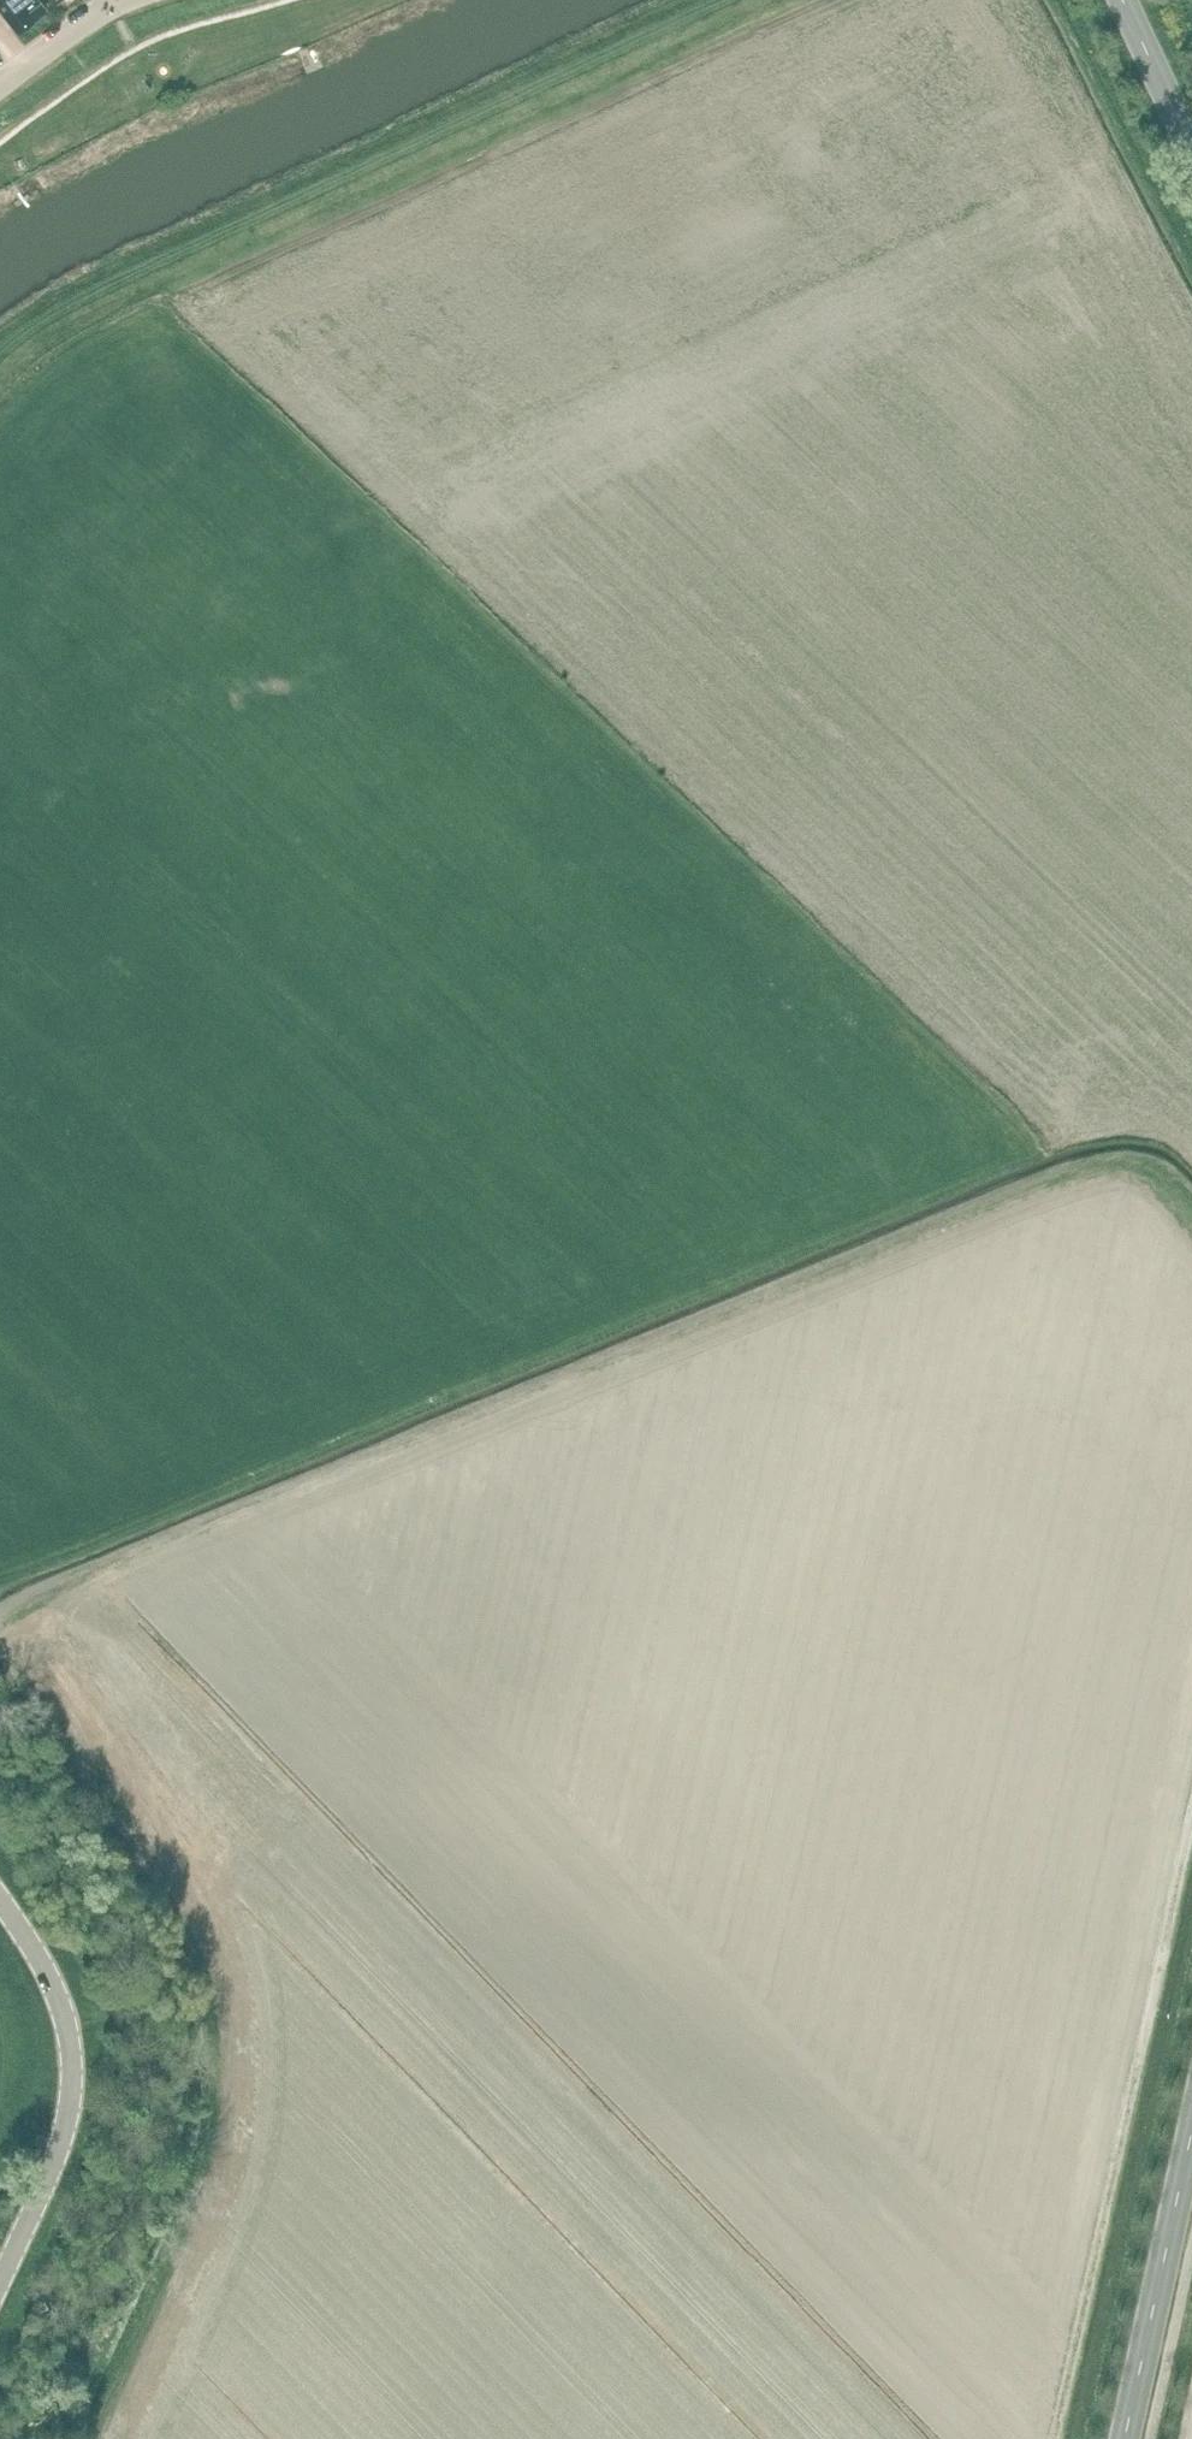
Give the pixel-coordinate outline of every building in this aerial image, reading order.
[(45,11),(46,10),(38,0),(0,0),(0,13),(16,34),(34,20),(45,11)]
